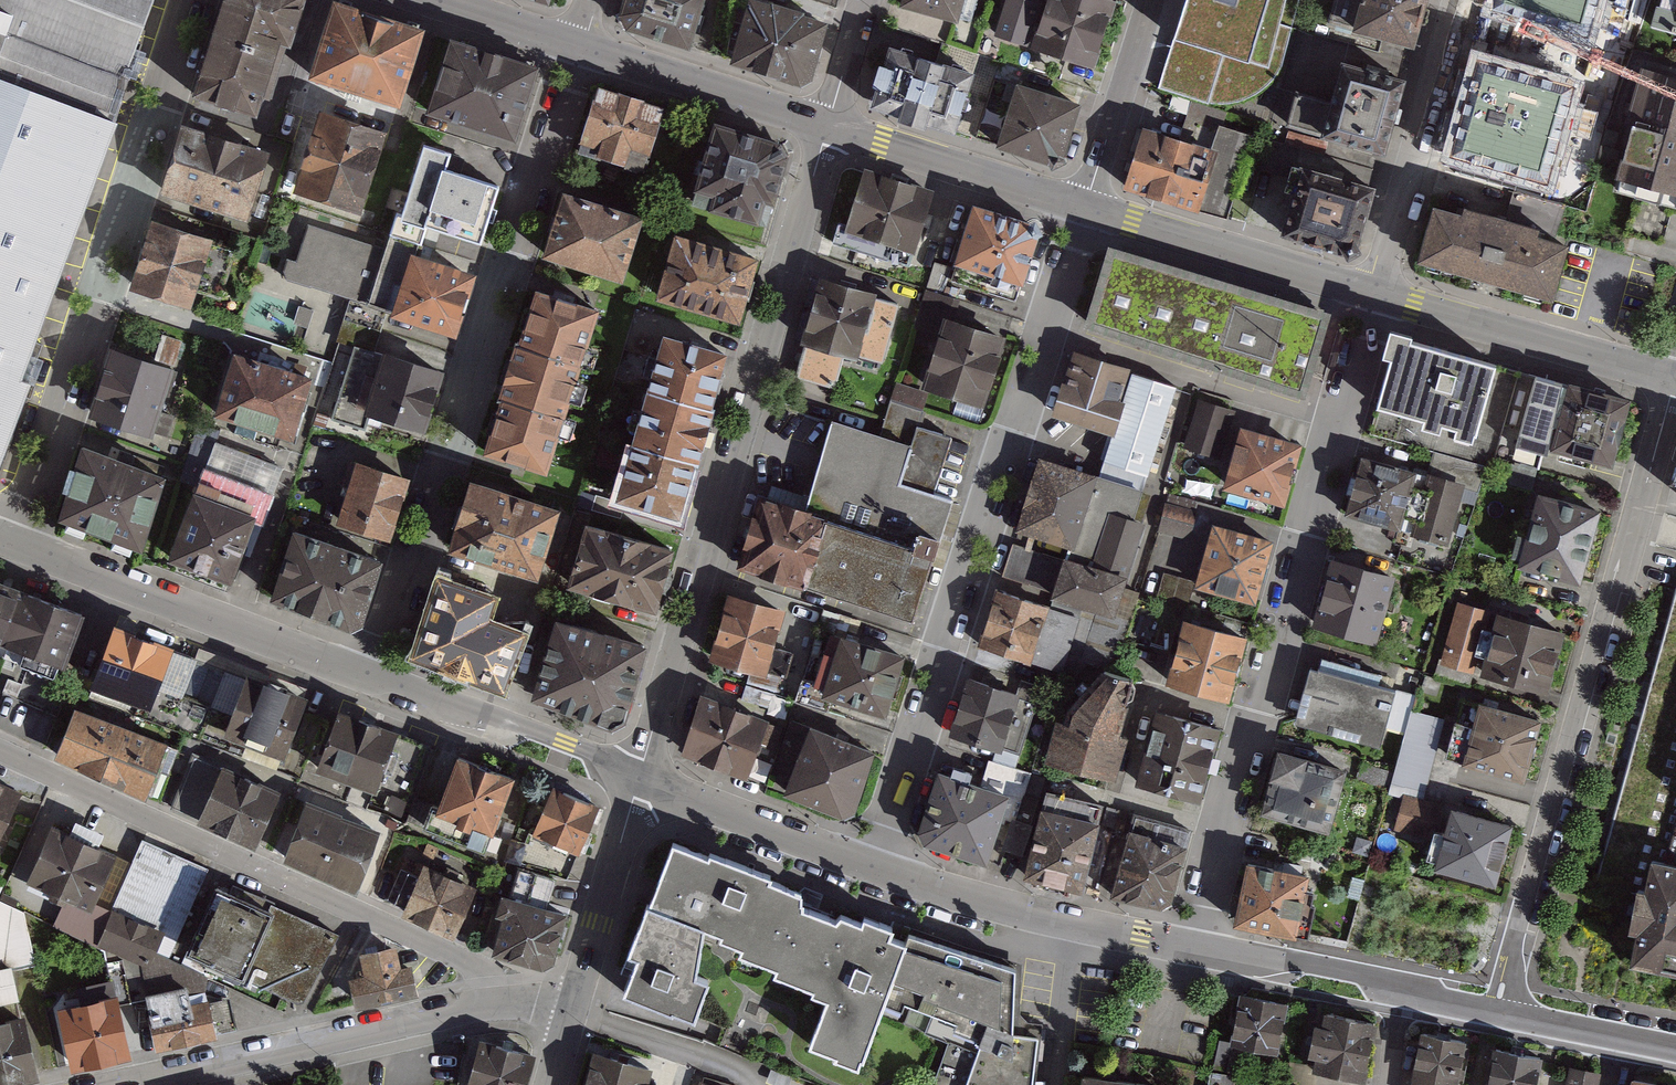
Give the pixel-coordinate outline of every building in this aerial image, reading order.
[(145,82),(173,0),(0,0),(0,32),(145,82)] [(214,36),(273,56),(278,40),(289,44),(303,0),(225,0),(214,36)] [(350,0),(344,0),(318,74),(413,107),(440,31),(350,0)] [(624,16),(630,32),(690,50),(705,0),(628,0),(624,16)] [(898,0),(961,20),(967,0),(898,0)] [(1038,0),(1008,0),(997,34),(1025,42),(1038,0)] [(1101,0),(1050,0),(1036,45),(1091,63),(1110,3),(1101,0)] [(1167,34),(1155,68),(1152,78),(1232,101),(1241,101),(1249,100),(1253,95),(1258,88),(1285,0),(1179,0),(1167,34)] [(1426,0),(1332,0),(1326,22),(1412,47),(1426,0)] [(1493,8),(1594,37),(1605,0),(1495,0),(1493,8)] [(1651,27),(1675,34),(1675,0),(1659,0),(1651,27)] [(751,2),(733,62),(799,83),(810,77),(823,24),(751,2)] [(131,121),(145,82),(0,32),(0,78),(131,121)] [(273,56),(214,36),(195,94),(255,113),(273,56)] [(540,66),(459,37),(433,111),(514,140),(540,66)] [(1583,69),(1486,38),(1452,146),(1549,176),(1583,69)] [(998,83),(888,48),(869,105),(980,140),(998,83)] [(1381,157),(1401,82),(1338,65),(1326,104),(1298,96),(1289,131),(1381,157)] [(1637,65),(1604,183),(1643,194),(1631,236),(1669,246),(1675,220),(1675,75),(1637,65)] [(74,291),(131,121),(0,78),(0,266),(74,291)] [(685,113),(603,85),(581,150),(663,178),(685,113)] [(1077,104),(1018,85),(999,145),(1050,162),(1061,157),(1077,104)] [(1150,132),(1132,186),(1225,217),(1251,138),(1231,132),(1235,121),(1198,109),(1186,144),(1150,132)] [(396,141),(321,118),(299,188),(374,211),(396,141)] [(783,146),(716,126),(690,217),(767,238),(792,162),(783,146)] [(275,155),(187,127),(166,193),(253,222),(275,155)] [(396,221),(483,247),(502,182),(457,169),(460,156),(419,143),(396,221)] [(1284,188),(1294,191),(1282,231),(1345,251),(1356,243),(1373,190),(1292,163),(1284,188)] [(1605,174),(1596,170),(1589,189),(1598,193),(1605,174)] [(928,193),(867,175),(854,222),(836,217),(828,244),(907,267),(928,193)] [(1568,206),(1517,189),(1507,219),(1557,236),(1568,206)] [(642,220),(558,195),(540,253),(625,278),(642,220)] [(1571,243),(1439,201),(1418,268),(1550,310),(1571,243)] [(1035,221),(973,202),(954,261),(1016,281),(1035,221)] [(252,248),(159,216),(135,285),(205,309),(212,290),(235,297),(252,248)] [(289,226),(277,274),(363,296),(376,248),(289,226)] [(755,261),(675,238),(656,306),(735,329),(755,261)] [(949,253),(939,249),(929,276),(939,279),(949,253)] [(391,250),(373,306),(456,332),(474,276),(391,250)] [(1305,410),(1330,323),(1110,253),(1084,336),(1305,410)] [(0,266),(0,362),(47,379),(74,291),(0,266)] [(261,268),(243,326),(347,356),(363,296),(277,274),(261,268)] [(821,285),(797,379),(825,386),(834,351),(892,366),(907,307),(821,285)] [(916,326),(941,333),(946,318),(956,321),(962,296),(927,287),(916,326)] [(615,313),(534,288),(519,334),(600,361),(615,313)] [(956,321),(946,318),(941,333),(927,383),(990,401),(1009,336),(956,321)] [(600,361),(519,334),(502,388),(583,412),(600,361)] [(726,357),(664,337),(649,385),(714,407),(726,357)] [(1528,375),(1397,340),(1374,429),(1453,451),(1501,465),(1503,453),(1528,375)] [(380,418),(400,357),(364,345),(340,422),(375,433),(380,418)] [(184,374),(113,352),(95,410),(179,436),(184,419),(171,414),(184,374)] [(315,378),(233,352),(214,411),(296,437),(315,378)] [(1132,373),(1072,353),(1051,418),(1112,438),(1132,373)] [(432,434),(451,373),(400,357),(380,418),(432,434)] [(47,379),(0,362),(0,491),(6,494),(47,379)] [(1182,388),(1138,375),(1111,462),(1155,475),(1182,388)] [(1568,386),(1528,375),(1503,453),(1524,460),(1546,467),(1551,453),(1568,386)] [(714,407),(649,385),(633,433),(700,455),(714,407)] [(1626,401),(1568,386),(1551,453),(1610,468),(1626,401)] [(565,470),(583,412),(502,388),(484,446),(565,470)] [(922,397),(903,391),(900,402),(918,407),(922,397)] [(882,434),(919,445),(925,425),(930,411),(918,407),(900,402),(892,399),(882,434)] [(1237,412),(1201,401),(1188,448),(1224,460),(1237,412)] [(907,483),(919,445),(882,434),(835,421),(808,513),(844,523),(878,534),(895,479),(907,483)] [(966,438),(925,425),(919,445),(907,483),(948,496),(966,438)] [(195,473),(208,477),(212,464),(283,487),(292,458),(208,431),(195,473)] [(1228,492),(1286,509),(1304,448),(1245,432),(1228,492)] [(700,455),(633,433),(615,505),(679,524),(700,455)] [(1501,465),(1453,451),(1445,481),(1474,489),(1493,494),(1501,465)] [(1363,456),(1345,511),(1402,529),(1419,474),(1363,456)] [(1111,480),(1039,457),(1017,528),(1088,550),(1111,480)] [(365,461),(346,519),(400,537),(419,479),(365,461)] [(82,462),(62,529),(139,552),(159,484),(82,462)] [(208,477),(204,488),(278,515),(283,487),(212,464),(208,477)] [(1537,472),(1513,465),(1507,485),(1531,492),(1537,472)] [(1445,481),(1419,474),(1402,529),(1458,544),(1474,489),(1445,481)] [(895,479),(878,534),(943,554),(960,499),(948,496),(907,483),(895,479)] [(1167,499),(1111,480),(1088,550),(1082,567),(1070,602),(1128,622),(1167,499)] [(204,488),(177,562),(251,588),(278,515),(204,488)] [(563,515),(474,488),(454,552),(543,579),(563,515)] [(808,513),(762,497),(741,567),(822,593),(844,523),(808,513)] [(1597,512),(1541,497),(1521,571),(1578,586),(1597,512)] [(1193,511),(1170,504),(1164,524),(1186,531),(1193,511)] [(878,534),(844,523),(822,593),(919,623),(943,554),(878,534)] [(1260,604),(1277,539),(1214,523),(1198,588),(1260,604)] [(673,552),(587,525),(569,589),(652,616),(673,552)] [(386,566),(297,534),(273,598),(363,630),(386,566)] [(1082,567),(1012,545),(1002,578),(1070,602),(1082,567)] [(1332,560),(1314,627),(1378,645),(1397,578),(1332,560)] [(1189,580),(1160,573),(1152,600),(1181,608),(1189,580)] [(518,604),(439,577),(412,654),(518,690),(538,634),(511,625),(518,604)] [(56,605),(0,582),(0,643),(32,656),(56,605)] [(1093,624),(997,593),(979,646),(1076,677),(1093,624)] [(789,618),(729,598),(709,657),(769,677),(775,661),(789,618)] [(1603,883),(1645,894),(1654,858),(1675,864),(1675,599),(1603,883)] [(101,626),(56,605),(43,632),(89,653),(101,626)] [(1472,678),(1489,615),(1456,606),(1439,669),(1472,678)] [(1562,633),(1501,617),(1484,680),(1545,696),(1562,633)] [(645,646),(561,620),(535,701),(620,730),(645,646)] [(1177,652),(1184,625),(1169,621),(1161,648),(1177,652)] [(1174,687),(1235,703),(1251,642),(1190,626),(1174,687)] [(177,655),(112,628),(89,682),(154,710),(177,655)] [(89,653),(43,632),(32,656),(78,677),(89,653)] [(902,658),(824,634),(817,654),(834,659),(825,686),(823,692),(836,696),(885,711),(902,658)] [(775,661),(769,677),(787,683),(793,668),(775,661)] [(224,663),(196,729),(213,737),(219,727),(294,755),(318,700),(224,663)] [(1399,693),(1315,670),(1300,724),(1385,747),(1399,693)] [(1056,708),(1054,724),(1118,739),(1135,680),(1102,672),(1056,708)] [(752,676),(748,687),(772,695),(775,683),(752,676)] [(825,686),(806,680),(798,705),(830,715),(836,696),(823,692),(825,686)] [(1022,698),(969,680),(952,735),(1005,751),(1022,698)] [(1048,691),(1027,684),(1022,698),(1005,751),(1000,765),(1022,772),(1048,691)] [(748,687),(745,699),(768,707),(772,695),(748,687)] [(762,718),(704,699),(685,756),(743,775),(762,718)] [(1519,789),(1539,722),(1481,705),(1461,771),(1519,789)] [(1139,784),(1203,802),(1224,729),(1160,711),(1139,784)] [(80,712),(62,755),(146,792),(165,749),(80,712)] [(424,743),(340,712),(319,769),(350,781),(344,797),(397,816),(424,743)] [(1425,794),(1444,723),(1412,713),(1391,785),(1425,794)] [(795,750),(804,724),(787,719),(781,744),(795,750)] [(326,725),(316,721),(306,743),(316,747),(326,725)] [(795,750),(783,787),(849,809),(856,806),(875,748),(804,724),(795,750)] [(1118,739),(1054,724),(1044,764),(1109,779),(1118,739)] [(177,810),(262,847),(287,790),(206,754),(213,737),(196,729),(182,760),(196,766),(177,810)] [(1284,754),(1267,816),(1338,836),(1355,774),(1284,754)] [(529,786),(462,760),(446,804),(438,802),(430,826),(503,853),(529,786)] [(1392,771),(1367,764),(1361,783),(1387,790),(1392,771)] [(1008,796),(937,773),(916,836),(920,846),(984,867),(1008,796)] [(0,786),(0,832),(18,794),(0,786)] [(602,812),(554,788),(535,838),(577,857),(583,860),(602,812)] [(430,826),(438,802),(414,794),(406,817),(430,826)] [(1457,813),(1406,801),(1400,828),(1449,839),(1457,813)] [(281,863),(356,892),(380,830),(305,802),(281,863)] [(1049,806),(1030,875),(1098,892),(1115,818),(1049,806)] [(1519,831),(1457,813),(1449,839),(1439,873),(1502,891),(1519,831)] [(1199,831),(1135,817),(1118,892),(1181,907),(1199,831)] [(88,841),(58,828),(35,881),(79,900),(106,911),(108,907),(128,859),(107,850),(112,839),(93,831),(88,841)] [(569,878),(577,857),(535,838),(530,846),(513,840),(505,862),(569,878)] [(218,870),(151,841),(119,912),(105,945),(137,981),(172,976),(218,870)] [(779,968),(808,886),(681,841),(650,898),(699,919),(750,941),(747,955),(779,968)] [(1654,858),(1628,960),(1675,975),(1675,864),(1654,858)] [(502,863),(481,945),(546,962),(556,956),(568,907),(550,903),(557,877),(502,863)] [(410,900),(423,874),(407,866),(394,892),(410,900)] [(493,893),(434,866),(414,911),(473,938),(493,893)] [(1309,878),(1249,866),(1236,928),(1296,940),(1309,878)] [(352,938),(224,882),(189,954),(312,1007),(319,1006),(352,938)] [(942,940),(808,886),(779,968),(836,994),(815,1047),(894,1079),(925,988),(942,940)] [(699,919),(650,898),(623,961),(634,966),(622,995),(692,1019),(704,989),(692,983),(699,919)] [(66,929),(105,945),(119,912),(108,907),(106,911),(79,900),(66,929)] [(3,901),(0,908),(0,972),(23,967),(44,962),(30,910),(3,901)] [(942,940),(925,988),(948,995),(939,1024),(976,1036),(961,1084),(1041,1084),(1055,1040),(1025,1031),(1030,965),(942,940)] [(344,974),(351,1004),(424,987),(416,954),(395,959),(391,941),(362,948),(365,960),(360,961),(362,970),(344,974)] [(36,1016),(23,967),(0,972),(0,1024),(36,1016)] [(55,1006),(70,1071),(129,1057),(110,975),(76,983),(80,1001),(55,1006)] [(1279,1039),(1287,995),(1242,987),(1234,1030),(1279,1039)] [(216,1040),(238,1036),(233,1008),(209,1012),(206,991),(153,1001),(163,1055),(217,1046),(216,1040)] [(1363,1074),(1373,1014),(1319,1004),(1308,1064),(1363,1074)] [(48,1071),(36,1016),(0,1024),(0,1082),(48,1071)] [(1418,1022),(1406,1075),(1406,1084),(1452,1084),(1463,1031),(1418,1022)] [(1222,1070),(1229,1035),(1215,1032),(1207,1067),(1222,1070)] [(1493,1039),(1483,1084),(1533,1084),(1540,1048),(1493,1039)] [(531,1057),(477,1043),(466,1084),(524,1084),(531,1057)] [(601,1049),(590,1084),(660,1084),(665,1067),(601,1049)] [(1567,1057),(1562,1084),(1593,1084),(1597,1062),(1567,1057)] [(711,1077),(708,1084),(735,1084),(711,1077)]
